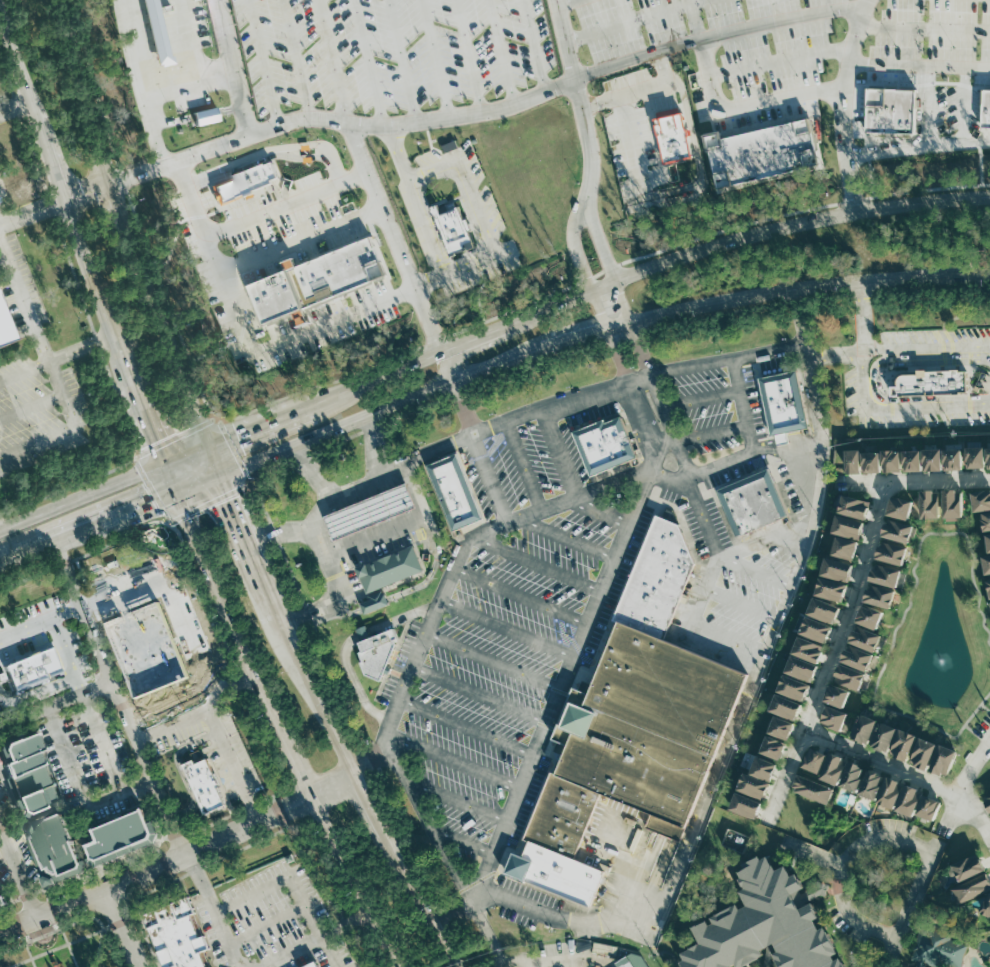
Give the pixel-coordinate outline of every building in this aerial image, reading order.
[(156,68),(173,64),(158,0),(140,0),(156,68)] [(863,86),(862,129),(934,132),(935,88),(863,86)] [(954,130),(989,130),(989,90),(955,90),(954,130)] [(196,127),(192,112),(216,107),(219,121),(196,127)] [(650,118),(661,163),(691,155),(680,111),(650,118)] [(700,134),(712,188),(815,164),(804,119),(718,139),(715,130),(700,134)] [(212,187),(218,201),(276,178),(269,159),(231,174),(232,179),(212,187)] [(432,216),(447,253),(470,244),(455,207),(432,216)] [(367,232),(386,278),(266,326),(248,281),(367,232)] [(19,341),(0,292),(0,349),(19,341)] [(967,369),(967,393),(892,394),(891,384),(895,384),(894,377),(896,375),(898,373),(901,371),(918,371),(918,368),(922,368),(926,368),(926,370),(967,369)] [(796,369),(759,377),(771,436),(776,435),(787,432),(809,427),(796,369)] [(619,410),(570,430),(588,474),(636,454),(619,410)] [(787,432),(788,438),(789,441),(778,444),(778,440),(776,435),(787,432)] [(957,441),(959,462),(942,463),(940,443),(957,441)] [(980,441),(981,460),(965,462),(964,442),(980,441)] [(917,463),(916,442),(900,443),(901,464),(917,463)] [(938,462),(937,442),(920,443),(921,462),(938,462)] [(856,465),(856,443),(840,444),(841,465),(856,465)] [(876,464),(875,444),(859,445),(860,465),(876,464)] [(897,463),(897,444),(880,444),(880,464),(897,463)] [(459,454),(428,466),(454,530),(484,518),(459,454)] [(769,468),(717,489),(736,536),(788,514),(769,468)] [(324,515),(334,540),(416,506),(407,482),(324,515)] [(972,507),(989,505),(989,485),(971,487),(972,507)] [(941,489),(959,489),(960,514),(942,515),(941,489)] [(840,491),(868,499),(864,516),(836,508),(840,491)] [(918,492),(936,491),(937,516),(919,517),(918,492)] [(889,497),(886,510),(908,515),(912,502),(889,497)] [(836,512),(863,519),(858,535),(831,527),(836,512)] [(657,513),(678,522),(694,564),(663,638),(620,621),(614,618),(635,567),(657,513)] [(884,517),(880,531),(907,539),(911,525),(884,517)] [(989,574),(989,531),(980,533),(984,557),(978,558),(980,575),(989,574)] [(837,533),(858,538),(853,554),(833,549),(837,533)] [(879,540),(905,546),(901,563),(874,556),(879,540)] [(414,545),(424,569),(367,591),(358,567),(414,545)] [(853,560),(847,578),(820,569),(826,552),(853,560)] [(873,560),(899,567),(894,584),(868,577),(873,560)] [(847,580),(841,598),(814,590),(820,572),(847,580)] [(866,583),(892,590),(887,606),(861,598),(866,583)] [(383,588),(387,598),(389,602),(365,612),(363,607),(361,602),(371,598),(369,594),(383,588)] [(839,601),(833,618),(807,609),(813,591),(839,601)] [(882,614),(878,628),(856,621),(861,607),(882,614)] [(832,621),(825,637),(799,626),(806,610),(832,621)] [(558,774),(570,745),(553,738),(559,725),(562,727),(573,700),(570,699),(575,687),(591,694),(595,682),(620,621),(663,638),(749,674),(681,840),(647,826),(652,813),(601,792),(558,774)] [(879,633),(873,649),(849,640),(855,624),(879,633)] [(394,628),(398,637),(394,639),(396,643),(382,681),(367,676),(361,663),(364,661),(360,652),(363,650),(360,642),(394,628)] [(154,677),(186,664),(172,629),(140,642),(141,644),(152,672),(154,677)] [(825,641),(818,658),(793,648),(800,631),(825,641)] [(873,654),(866,670),(839,659),(846,643),(873,654)] [(141,644),(119,653),(131,681),(152,672),(141,644)] [(0,666),(48,649),(58,676),(10,694),(0,666)] [(817,661),(810,678),(785,668),(792,651),(817,661)] [(863,674),(857,688),(834,678),(839,664),(863,674)] [(809,681),(803,697),(778,688),(784,672),(809,681)] [(851,694),(846,707),(824,698),(829,685),(851,694)] [(802,700),(795,716),(771,707),(778,690),(802,700)] [(822,723),(839,730),(846,712),(829,706),(822,723)] [(775,713),(768,729),(787,737),(794,721),(775,713)] [(854,733),(868,739),(877,720),(862,714),(854,733)] [(873,742),(889,748),(897,728),(881,721),(873,742)] [(891,751),(907,758),(918,734),(902,727),(891,751)] [(23,812),(17,797),(18,796),(10,778),(9,778),(3,764),(5,763),(8,762),(3,749),(6,743),(18,739),(18,740),(22,738),(37,732),(44,749),(39,751),(58,800),(44,805),(44,807),(28,814),(23,812)] [(20,733),(3,740),(0,747),(0,751),(5,763),(8,762),(3,749),(6,743),(18,739),(18,740),(22,738),(20,733)] [(767,733),(761,749),(779,757),(786,741),(767,733)] [(912,759),(928,766),(938,741),(922,734),(912,759)] [(932,767),(948,773),(958,749),(942,742),(932,767)] [(805,766),(820,772),(828,753),(813,747),(805,766)] [(833,751),(822,776),(839,783),(849,760),(843,758),(844,756),(833,751)] [(758,752),(777,759),(770,776),(751,769),(758,752)] [(194,760),(196,763),(207,758),(215,776),(213,777),(225,804),(205,813),(183,764),(194,760)] [(852,760),(842,784),(857,791),(868,767),(852,760)] [(746,769),(769,779),(762,796),(739,786),(746,769)] [(871,769),(860,792),(876,799),(886,775),(871,769)] [(552,772),(558,774),(601,792),(575,858),(530,840),(530,841),(525,839),(552,772)] [(799,774),(794,786),(797,787),(796,790),(829,804),(835,789),(799,774)] [(889,775),(879,801),(895,807),(905,784),(899,782),(900,780),(889,775)] [(28,814),(27,818),(20,816),(6,779),(9,778),(10,778),(18,796),(17,797),(23,812),(28,814)] [(909,783),(898,809),(915,816),(924,792),(919,790),(920,788),(909,783)] [(737,789),(761,799),(755,813),(731,804),(737,789)] [(980,798),(988,815),(989,814),(989,793),(980,798)] [(926,795),(918,814),(935,820),(942,802),(926,795)] [(94,829),(99,840),(88,844),(93,856),(93,858),(95,859),(98,860),(152,837),(153,835),(154,833),(150,822),(144,808),(94,829)] [(63,813),(82,861),(83,863),(83,865),(82,867),(62,876),(60,873),(58,874),(51,871),(49,868),(47,869),(31,830),(33,824),(45,820),(63,813)] [(45,820),(43,816),(32,820),(30,821),(26,830),(48,887),(86,871),(89,865),(87,860),(82,861),(83,863),(83,865),(82,867),(62,876),(60,873),(58,874),(51,871),(49,868),(47,869),(31,830),(33,824),(45,820)] [(93,856),(89,858),(90,863),(98,866),(156,842),(159,833),(154,820),(150,822),(154,833),(153,835),(152,837),(98,860),(95,859),(93,858),(93,856)] [(530,840),(530,841),(524,857),(514,852),(506,872),(526,881),(527,879),(590,906),(605,870),(575,858),(530,840)] [(977,852),(985,869),(956,882),(948,864),(977,852)] [(765,954),(741,966),(738,966),(736,963),(732,965),(733,966),(685,966),(682,962),(686,959),(682,954),(702,943),(693,926),(707,919),(710,925),(715,922),(712,917),(738,903),(741,908),(748,905),(740,891),(746,888),(741,878),(743,877),(739,871),(746,868),(744,864),(760,855),(762,859),(768,856),(776,871),(787,865),(792,875),(798,872),(806,887),(799,890),(807,904),(813,901),(821,916),(815,920),(820,929),(826,926),(839,952),(833,955),(835,959),(841,956),(847,966),(782,966),(775,953),(779,951),(775,943),(762,949),(765,954)] [(952,889),(959,904),(989,889),(989,886),(989,880),(987,873),(952,889)] [(8,903),(0,886),(0,906),(8,903)] [(981,910),(989,893),(989,914),(981,910)] [(188,921),(207,966),(165,966),(143,915),(161,908),(180,900),(184,910),(188,921)] [(931,931),(929,940),(919,937),(913,959),(944,966),(962,966),(969,941),(931,931)] [(643,957),(649,966),(618,966),(615,961),(630,952),(643,957)]
